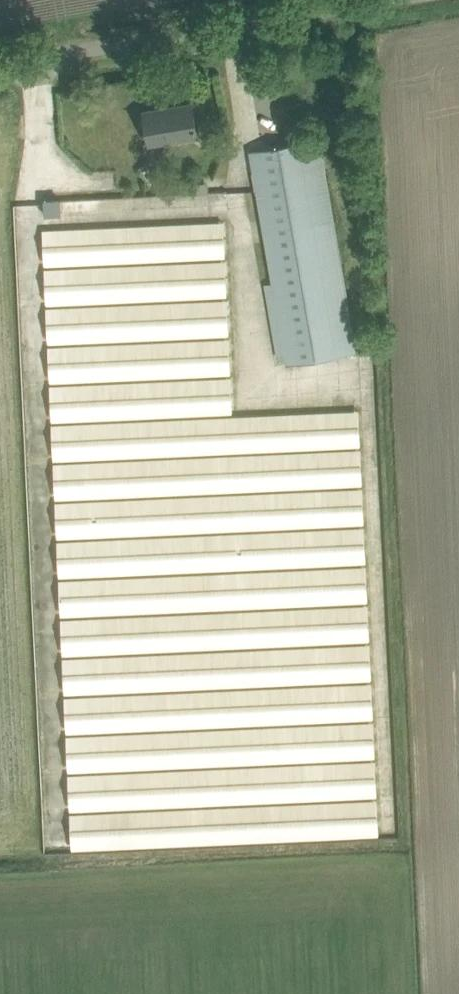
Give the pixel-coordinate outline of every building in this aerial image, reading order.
[(197,134),(195,122),(192,102),(144,111),(150,143),(197,134)] [(319,138),(251,150),(287,359),(356,351),(319,138)] [(206,180),(207,190),(219,190),(218,180),(206,180)] [(45,215),(62,213),(60,197),(44,198),(45,215)] [(223,221),(43,229),(44,263),(225,255),(223,221)] [(46,302),(227,294),(225,260),(45,268),(46,302)] [(228,298),(47,307),(48,341),(229,333),(228,298)] [(50,380),(231,372),(229,337),(48,345),(50,380)] [(52,419),(232,411),(230,376),(50,384),(52,419)] [(54,458),(361,444),(359,409),(52,423),(54,458)] [(361,448),(54,462),(56,497),(362,483),(361,448)] [(58,536),(365,522),(363,487),(56,501),(58,536)] [(364,526),(58,540),(59,575),(366,560),(364,526)] [(61,613),(368,599),(367,565),(59,579),(61,613)] [(368,604),(61,618),(63,652),(370,638),(368,604)] [(65,692),(371,678),(370,643),(63,657),(65,692)] [(372,681),(65,696),(67,731),(373,717),(372,681)] [(69,769),(376,755),(374,721),(67,735),(69,769)] [(375,759),(69,774),(70,808),(377,794),(375,759)] [(72,848),(379,833),(377,798),(70,813),(72,848)]
